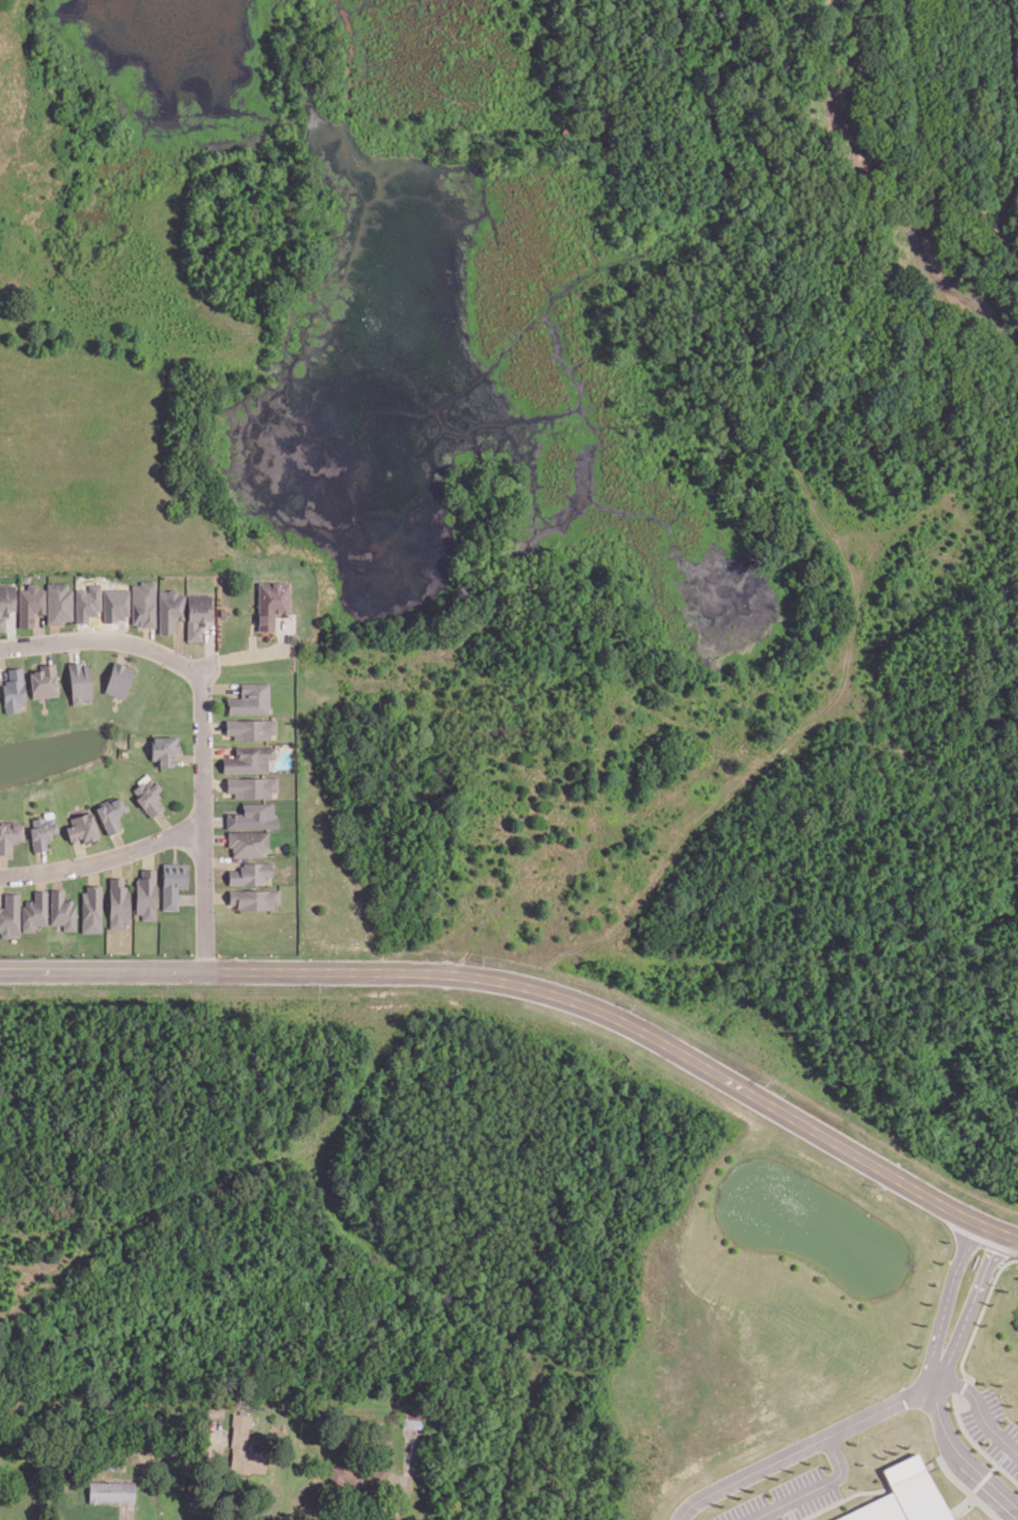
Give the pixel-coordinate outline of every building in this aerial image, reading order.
[(131,583),(132,627),(156,626),(155,582),(131,583)] [(289,614),(289,583),(258,582),(257,630),(274,631),(274,614),(289,614)] [(71,583),(46,584),(46,623),(71,622),(71,583)] [(18,589),(19,627),(34,627),(33,614),(45,614),(45,589),(37,589),(37,584),(26,584),(26,589),(18,589)] [(101,584),(88,584),(88,589),(75,589),(74,622),(88,622),(88,616),(100,616),(101,584)] [(5,631),(5,613),(15,613),(15,585),(0,585),(0,631),(5,631)] [(129,620),(129,589),(102,590),(103,621),(129,620)] [(159,634),(174,634),(174,619),(185,619),(185,591),(159,591),(159,634)] [(186,641),(202,642),(202,623),(211,623),(212,595),(187,595),(186,641)] [(134,668),(114,661),(103,692),(123,699),(134,668)] [(54,663),(40,665),(41,670),(28,672),(32,699),(58,695),(54,663)] [(68,664),(71,705),(83,704),(83,699),(91,699),(89,663),(68,664)] [(26,702),(22,667),(7,669),(9,681),(1,682),(5,713),(19,711),(19,703),(26,702)] [(269,683),(240,683),(240,698),(227,698),(228,714),(269,713),(269,683)] [(226,735),(233,735),(233,739),(277,738),(276,719),(225,719),(226,735)] [(173,766),(173,754),(180,754),(179,736),(151,737),(151,760),(158,760),(158,767),(173,766)] [(236,748),(236,758),(222,758),(223,773),(268,772),(268,759),(275,759),(275,747),(236,748)] [(151,817),(162,808),(156,800),(164,795),(148,776),(130,791),(151,817)] [(227,778),(227,793),(234,793),(234,797),(278,797),(277,777),(227,778)] [(121,829),(114,816),(126,810),(119,795),(94,807),(107,835),(121,829)] [(242,804),(242,813),(226,813),(226,829),(276,828),(276,803),(242,804)] [(72,825),(65,827),(70,842),(82,838),(84,843),(99,838),(91,811),(69,818),(72,825)] [(54,817),(30,819),(33,851),(48,850),(47,840),(55,839),(54,817)] [(10,854),(10,842),(23,841),(23,823),(0,823),(0,854),(10,854)] [(228,832),(228,848),(232,848),(232,856),(269,856),(268,831),(228,832)] [(229,885),(263,884),(263,877),(272,877),(272,862),(241,863),(241,870),(228,870),(229,885)] [(162,910),(178,910),(178,888),(187,888),(188,863),(163,863),(162,910)] [(156,870),(148,870),(148,877),(136,877),(136,914),(142,914),(142,921),(156,921),(156,870)] [(128,886),(124,886),(124,877),(109,877),(110,929),(129,929),(128,886)] [(101,933),(102,885),(83,885),(82,932),(101,933)] [(76,900),(63,899),(64,889),(51,889),(50,924),(63,924),(63,931),(75,931),(76,900)] [(280,908),(280,889),(229,891),(229,905),(238,904),(238,909),(280,908)] [(47,890),(34,890),(34,900),(22,901),(23,931),(35,931),(35,925),(48,925),(47,890)] [(5,892),(5,907),(0,908),(0,935),(20,935),(19,892),(5,892)] [(266,1451),(246,1450),(249,1415),(234,1414),(229,1471),(264,1474),(266,1451)] [(921,1451),(956,1519),(837,1519),(892,1492),(882,1471),(921,1451)] [(387,1487),(387,1469),(330,1468),(330,1486),(387,1487)] [(89,1481),(89,1502),(135,1503),(135,1482),(89,1481)]
